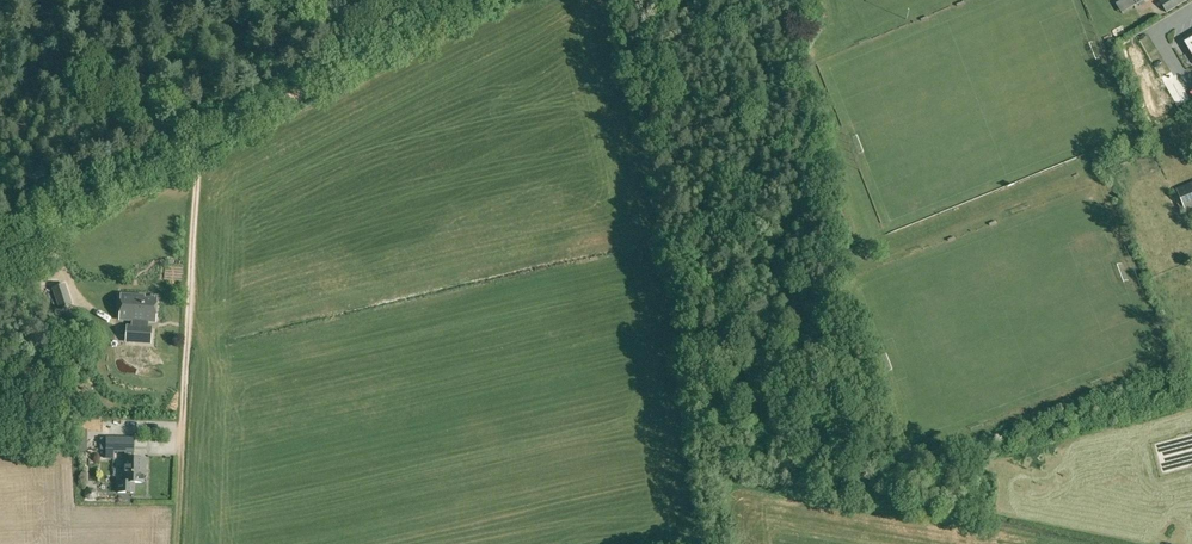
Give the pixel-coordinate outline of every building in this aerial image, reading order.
[(1167,12),(1186,0),(1159,0),(1167,12)] [(1153,17),(1161,12),(1156,4),(1148,10),(1153,17)] [(1181,212),(1186,210),(1191,208),(1191,182),(1177,188),(1172,191),(1181,212)] [(144,299),(121,297),(119,317),(129,318),(128,320),(132,320),(132,327),(148,328),(148,319),(151,319),(150,321),(155,321),(156,301),(144,300),(144,299)] [(150,343),(151,328),(148,328),(132,327),(127,327),(126,341),(150,343)] [(118,492),(134,493),(134,483),(142,483),(142,474),(146,474),(146,459),(133,459),(134,438),(105,437),(106,459),(114,459),(113,451),(126,452),(125,458),(125,482),(118,482),(118,492)] [(154,452),(165,452),(165,442),(154,442),(154,452)] [(98,497),(98,492),(94,489),(89,489),(86,492),(86,497),(89,501),(94,501),(98,497)]
